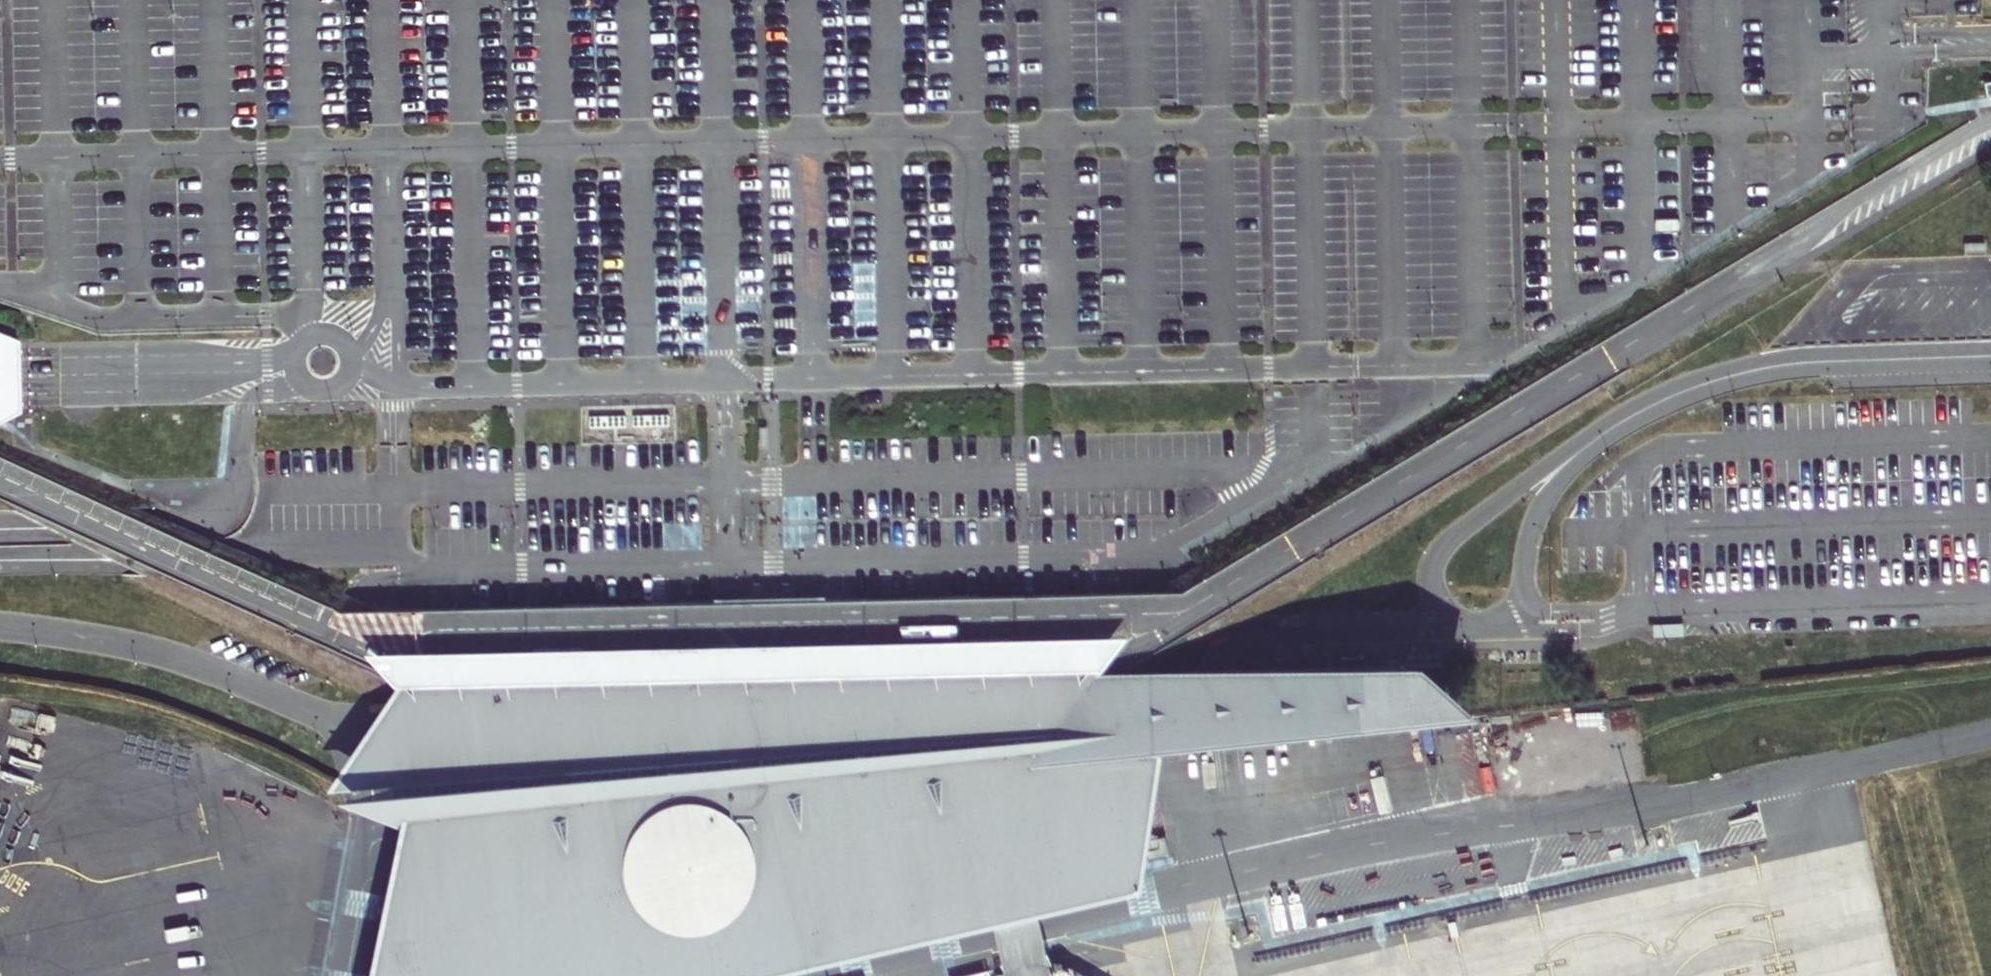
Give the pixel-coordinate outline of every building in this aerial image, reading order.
[(1964,246),(1964,255),(1985,254),(1985,245),(1964,246)] [(0,330),(0,422),(22,411),(22,401),(21,385),(21,369),(20,354),(19,339),(0,330)] [(767,428),(759,428),(760,446),(768,445),(767,428)] [(1101,675),(989,678),(817,682),(799,683),(799,675),(789,675),(789,666),(760,667),(761,676),(750,676),(751,683),(723,683),(558,687),(435,690),(436,750),(452,749),(424,903),(415,906),(420,928),(411,975),(535,975),(547,973),(548,975),(560,975),(559,971),(575,967),(987,875),(1030,865),(1123,844),(1137,755),(1037,764),(1101,675)] [(1037,764),(1137,755),(1443,721),(1390,667),(1129,674),(1101,675),(1037,764)] [(1030,865),(987,875),(1009,975),(1055,975),(1048,945),(1030,865)] [(575,967),(535,975),(577,975),(575,967)]
